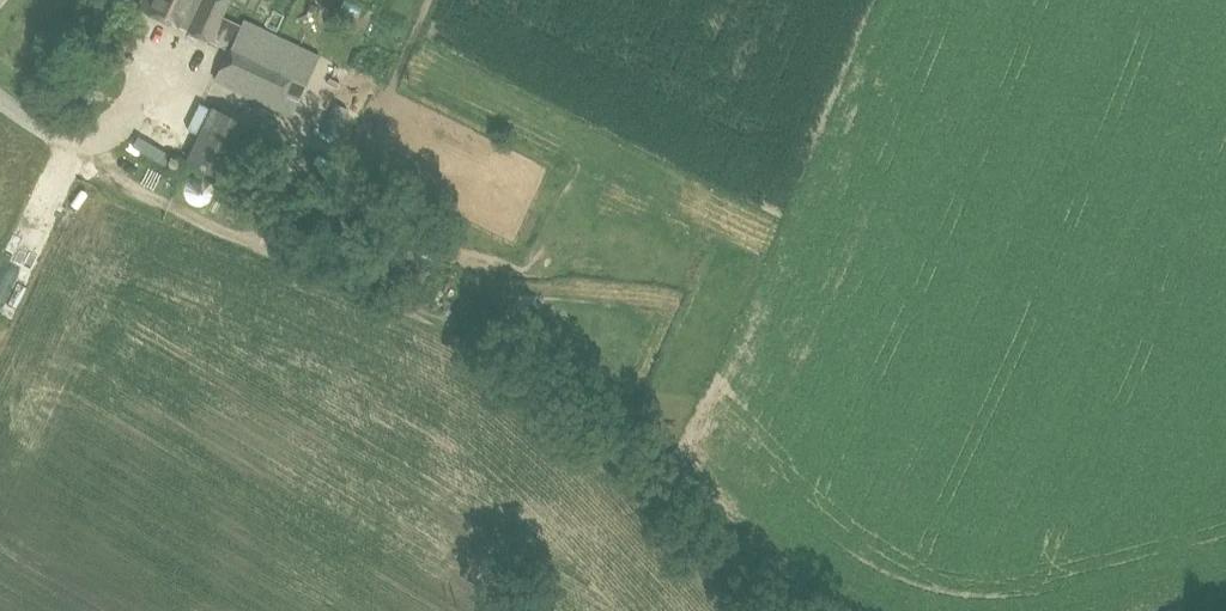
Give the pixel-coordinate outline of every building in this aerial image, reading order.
[(221,15),(229,0),(142,0),(138,7),(209,40),(210,39),(229,48),(215,77),(291,112),(318,54),(243,19),(241,24),(221,15)] [(255,152),(264,133),(249,125),(210,107),(186,159),(225,177),(240,145),(255,152)]
